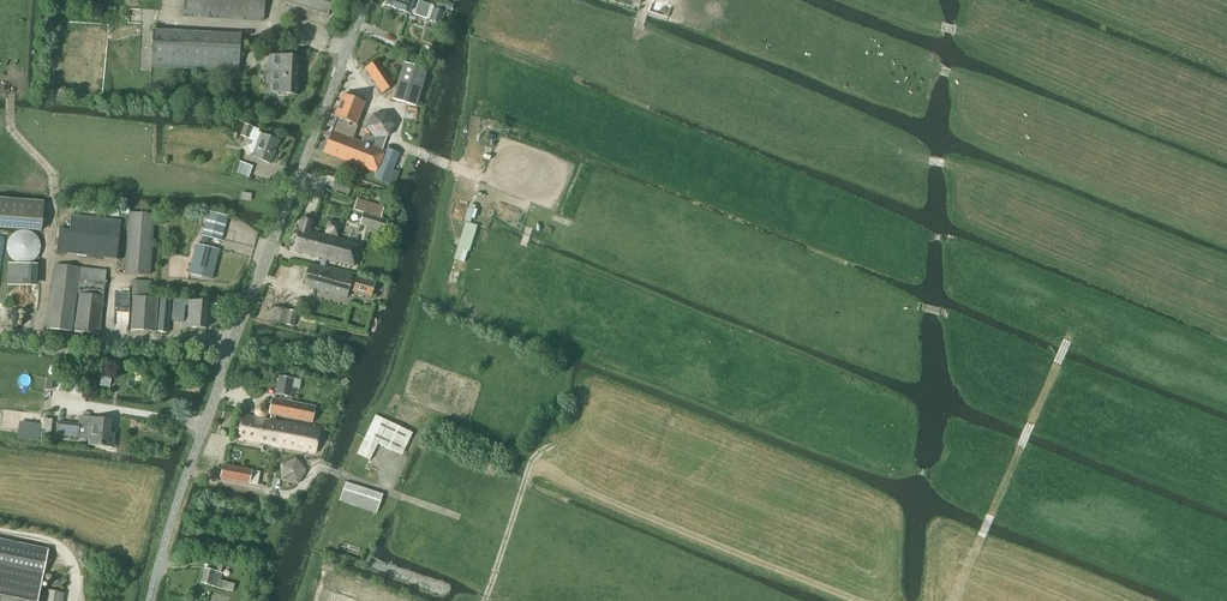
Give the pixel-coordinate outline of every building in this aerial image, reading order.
[(263,0),(184,0),(183,16),(262,20),(263,0)] [(331,0),(281,0),(326,15),(331,0)] [(384,6),(410,14),(410,13),(428,19),(427,21),(439,25),(443,13),(432,9),(433,6),(422,3),(414,0),(386,0),(384,6)] [(432,9),(443,13),(445,13),(448,3),(436,0),(435,0),(433,6),(432,9)] [(237,71),(239,34),(152,30),(150,67),(237,71)] [(403,44),(399,53),(412,58),(415,49),(403,44)] [(293,95),(295,57),(270,55),(267,93),(293,95)] [(382,93),(394,85),(377,59),(364,68),(382,93)] [(416,107),(427,70),(404,63),(392,99),(416,107)] [(322,153),(375,172),(384,151),(352,139),(356,128),(354,127),(364,102),(342,93),(333,117),(335,118),(322,153)] [(244,125),(240,137),(242,137),(248,140),(252,128),(244,125)] [(252,128),(248,140),(256,143),(251,157),(269,164),(277,141),(259,134),(260,133),(258,132),(259,130),(258,130),(252,128)] [(387,150),(375,179),(392,185),(396,175),(390,172),(397,154),(387,150)] [(44,202),(0,199),(0,229),(41,232),(44,202)] [(383,232),(387,220),(380,219),(383,208),(356,199),(353,210),(362,214),(358,225),(383,232)] [(59,228),(56,253),(116,260),(119,236),(121,220),(71,214),(69,230),(59,228)] [(149,275),(153,215),(129,214),(125,273),(149,275)] [(219,241),(224,221),(206,217),(201,237),(219,241)] [(353,267),(359,245),(316,234),(308,232),(309,228),(311,221),(302,218),(291,251),(321,259),(318,268),(308,265),(303,286),(346,298),(348,291),(367,296),(371,281),(352,276),(351,276),(324,269),(326,260),(353,267)] [(328,222),(325,235),(337,238),(341,225),(328,222)] [(469,252),(477,226),(465,223),(454,260),(464,263),(468,252),(469,252)] [(210,280),(217,251),(195,245),(188,274),(210,280)] [(55,265),(46,329),(71,332),(79,268),(55,265)] [(79,268),(77,294),(104,297),(106,271),(79,268)] [(132,281),(131,296),(150,296),(150,281),(132,281)] [(98,335),(103,299),(79,296),(74,332),(98,335)] [(154,331),(156,298),(132,297),(130,330),(154,331)] [(160,299),(157,332),(167,333),(171,300),(160,299)] [(173,300),(171,321),(184,322),(185,301),(173,300)] [(204,330),(207,303),(188,301),(186,328),(204,330)] [(276,309),(272,321),(293,327),(297,313),(289,311),(288,313),(276,309)] [(109,389),(111,378),(101,376),(100,387),(109,389)] [(269,421),(274,422),(275,416),(311,423),(315,407),(289,402),(293,379),(278,376),(274,395),(281,396),(280,401),(271,399),(268,415),(270,415),(269,421)] [(255,411),(255,413),(256,416),(257,417),(259,418),(262,419),(264,418),(265,416),(266,414),(266,412),(265,410),(264,408),(262,407),(260,407),(258,408),(256,409),(255,411)] [(41,413),(38,442),(43,442),(47,413),(41,413)] [(274,422),(269,421),(241,415),(235,439),(276,446),(280,423),(274,422)] [(79,424),(78,437),(88,438),(91,418),(79,416),(79,424)] [(357,454),(370,460),(378,444),(398,454),(408,431),(375,416),(357,454)] [(88,438),(88,445),(106,447),(107,432),(109,420),(91,418),(88,438)] [(65,423),(56,422),(55,435),(78,437),(79,424),(65,423)] [(280,423),(276,446),(314,454),(319,430),(280,423)] [(222,465),(219,479),(248,484),(256,485),(258,472),(250,471),(222,465)] [(376,513),(383,495),(345,482),(339,501),(376,513)] [(44,572),(48,552),(0,542),(0,600),(38,600),(44,572)] [(204,569),(200,584),(229,592),(232,592),(234,584),(220,580),(222,572),(220,572),(222,565),(214,563),(212,572),(204,569)] [(62,594),(46,590),(44,600),(61,600),(62,594)]
